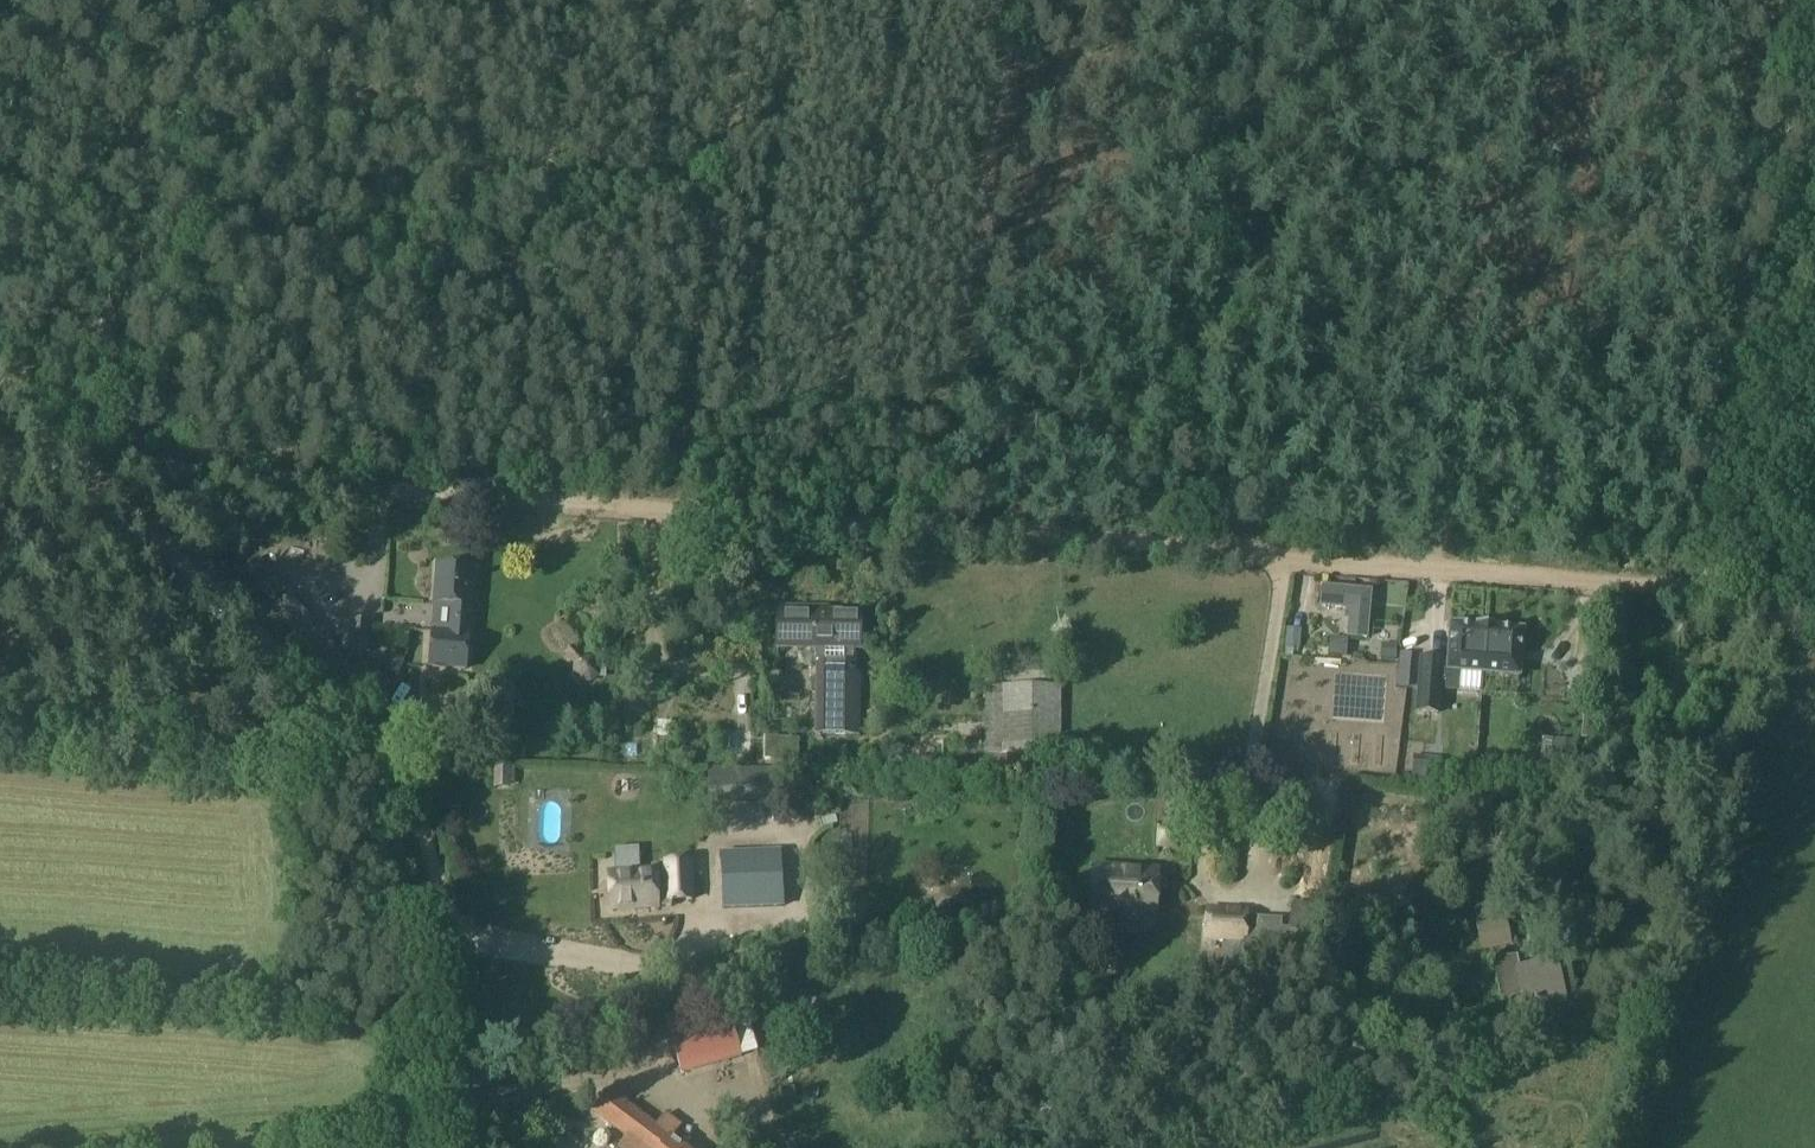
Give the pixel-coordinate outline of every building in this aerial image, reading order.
[(450,632),(468,634),(473,567),(435,565),(433,604),(451,605),(450,632)] [(1321,587),(1320,605),(1350,607),(1348,636),(1366,637),(1369,589),(1321,587)] [(852,662),(852,649),(859,649),(860,613),(827,613),(827,609),(776,608),(776,648),(815,648),(817,662),(824,662),(822,733),(858,734),(858,677),(852,677),(853,663),(852,662)] [(311,610),(299,619),(317,644),(329,635),(311,610)] [(1420,657),(1416,710),(1437,712),(1441,667),(1484,671),(1488,624),(1449,621),(1446,659),(1420,657)] [(370,653),(369,623),(348,623),(348,653),(370,653)] [(1523,627),(1488,624),(1484,671),(1519,674),(1523,627)] [(1286,629),(1284,648),(1293,648),(1299,649),(1301,630),(1286,629)] [(450,632),(431,631),(429,666),(466,668),(468,634),(450,632)] [(1381,644),(1380,659),(1396,660),(1397,645),(1381,644)] [(799,680),(800,667),(777,666),(776,679),(799,680)] [(1029,754),(1052,754),(1054,754),(1059,754),(1060,686),(985,685),(984,753),(1006,754),(1029,754)] [(1458,689),(1455,707),(1474,710),(1477,692),(1458,689)] [(661,713),(672,728),(684,720),(673,705),(661,713)] [(469,709),(456,707),(453,733),(467,735),(469,709)] [(647,739),(661,729),(653,717),(639,727),(647,739)] [(799,739),(759,737),(758,765),(797,767),(799,739)] [(1553,740),(1549,770),(1574,773),(1578,743),(1553,740)] [(1006,754),(1006,771),(1054,777),(1054,754),(1052,754),(1029,754),(1006,754)] [(1412,777),(1412,779),(1439,782),(1439,779),(1441,759),(1425,758),(1425,757),(1414,756),(1412,777)] [(727,803),(728,768),(708,767),(707,803),(727,803)] [(752,848),(753,820),(730,819),(729,848),(752,848)] [(1286,887),(1312,894),(1325,845),(1299,838),(1286,887)] [(779,852),(720,854),(723,909),(783,907),(779,852)] [(663,872),(606,876),(608,908),(665,904),(664,901),(690,899),(688,858),(662,860),(663,872)] [(1141,921),(1144,918),(1145,913),(1153,913),(1156,870),(1093,866),(1090,909),(1122,911),(1122,917),(1125,920),(1141,921)] [(1481,871),(1466,871),(1467,890),(1482,890),(1481,871)] [(1292,905),(1288,929),(1287,931),(1307,935),(1312,908),(1292,905)] [(1205,908),(1204,941),(1220,942),(1221,908),(1205,908)] [(1221,908),(1220,942),(1243,942),(1244,917),(1244,909),(1221,908)] [(620,912),(620,928),(659,927),(658,911),(620,912)] [(1515,944),(1507,912),(1473,920),(1480,952),(1515,944)] [(1281,930),(1280,949),(1304,950),(1307,935),(1287,931),(1281,930)] [(1493,959),(1501,999),(1532,992),(1536,1013),(1557,1009),(1553,988),(1563,986),(1557,957),(1519,965),(1517,954),(1493,959)] [(736,1050),(725,1014),(669,1031),(680,1067),(736,1050)] [(677,1089),(737,1071),(732,1053),(672,1071),(677,1089)] [(607,1089),(591,1111),(625,1136),(617,1147),(618,1147),(682,1147),(670,1139),(671,1138),(670,1137),(680,1124),(662,1111),(653,1124),(623,1101),(626,1097),(613,1087),(610,1092),(607,1089)]
